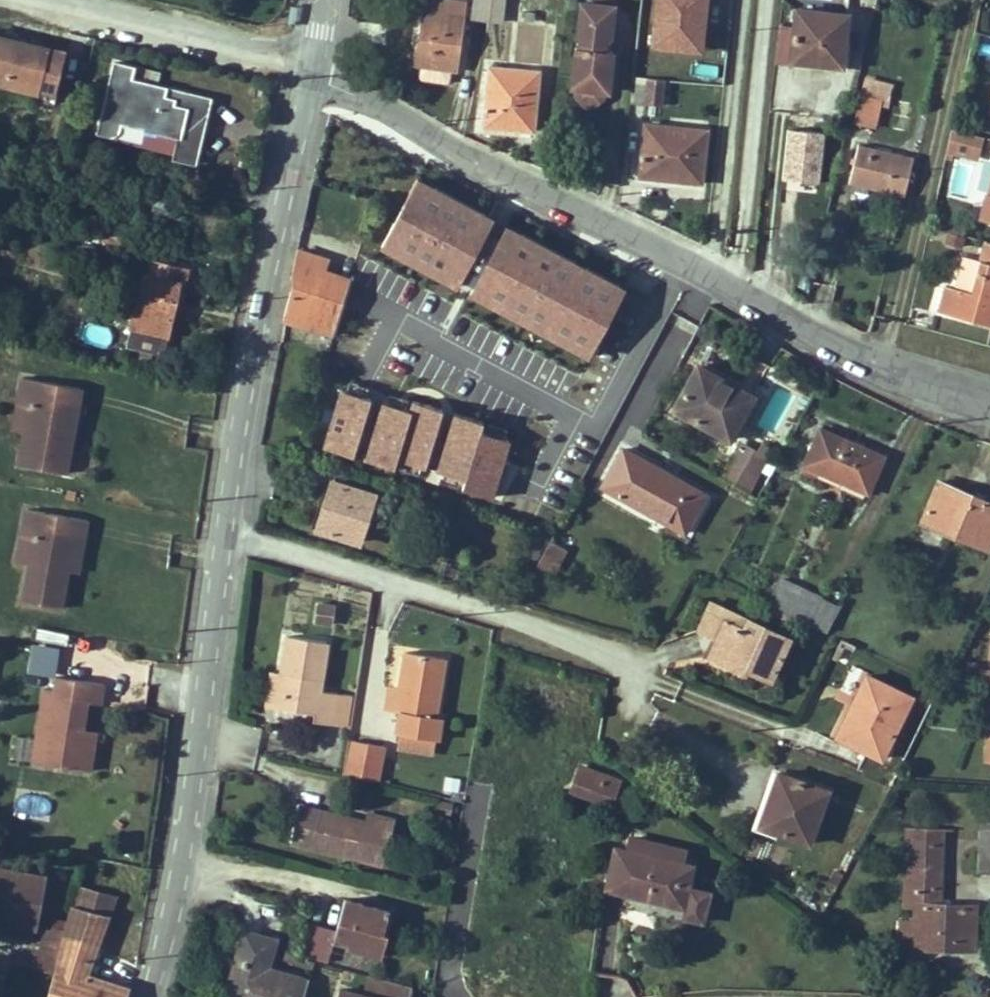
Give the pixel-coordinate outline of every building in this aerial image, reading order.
[(464,3),(442,0),(426,0),(417,64),(421,65),(451,69),(455,69),(464,3)] [(492,0),(475,0),(473,18),(501,22),(503,8),(491,7),(492,0)] [(668,50),(655,49),(659,15),(652,15),(654,0),(641,0),(630,102),(662,106),(668,50)] [(609,92),(614,52),(604,50),(605,41),(611,37),(615,7),(581,3),(577,38),(581,38),(580,48),(576,47),(571,88),(576,88),(575,95),(582,104),(595,105),(604,98),(605,91),(609,92)] [(842,58),(847,15),(797,10),(792,60),(829,65),(830,57),(842,58)] [(533,20),(535,13),(527,12),(525,18),(533,20)] [(0,33),(0,80),(35,89),(34,96),(53,100),(65,48),(0,33)] [(841,66),(842,58),(830,57),(829,65),(841,66)] [(131,64),(109,58),(92,131),(113,137),(118,118),(173,132),(167,153),(187,158),(200,111),(192,109),(196,93),(128,75),(131,64)] [(450,82),(451,69),(421,65),(419,77),(421,80),(447,84),(450,82)] [(535,121),(540,71),(489,67),(484,126),(505,128),(506,118),(535,121)] [(879,98),(883,83),(864,79),(861,94),(879,98)] [(873,128),(880,98),(879,98),(861,94),(860,94),(853,123),(873,128)] [(534,131),(535,121),(506,118),(505,128),(534,131)] [(702,176),(707,131),(645,125),(640,176),(660,179),(661,171),(702,176)] [(785,125),(783,175),(822,177),(824,126),(785,125)] [(972,156),(977,136),(952,129),(947,149),(972,156)] [(979,158),(984,138),(977,136),(972,156),(979,158)] [(904,196),(913,158),(858,145),(849,183),(904,196)] [(953,162),(951,194),(969,195),(971,162),(953,162)] [(482,258),(466,293),(593,351),(628,277),(499,217),(501,211),(415,170),(380,246),(458,282),(472,253),(482,258)] [(701,183),(702,176),(661,171),(660,179),(701,183)] [(781,179),(781,188),(815,188),(815,180),(781,179)] [(987,194),(980,220),(989,222),(989,194),(987,194)] [(961,247),(964,236),(948,232),(945,243),(961,247)] [(110,266),(114,251),(77,242),(75,251),(86,254),(85,260),(110,266)] [(986,242),(981,261),(972,293),(955,288),(946,286),(939,312),(989,326),(989,243),(986,242)] [(334,334),(350,281),(326,271),(329,260),(297,251),(291,279),(294,280),(283,319),(334,334)] [(972,293),(981,261),(963,256),(955,288),(972,293)] [(153,279),(143,277),(122,346),(154,355),(170,304),(178,305),(185,272),(156,265),(153,279)] [(416,359),(430,307),(351,275),(350,281),(334,334),(416,359)] [(758,388),(702,357),(697,365),(724,380),(754,396),(758,388)] [(730,439),(752,398),(723,382),(724,380),(697,365),(673,409),(730,439)] [(339,400),(344,378),(328,373),(321,394),(339,400)] [(27,430),(21,464),(67,472),(83,387),(24,376),(21,393),(33,395),(27,430)] [(754,396),(724,380),(723,382),(752,398),(754,396)] [(15,427),(27,430),(33,395),(21,393),(15,427)] [(336,410),(339,400),(321,394),(318,406),(336,410)] [(392,410),(395,401),(377,394),(373,403),(392,410)] [(433,477),(496,493),(512,432),(482,424),(485,414),(453,405),(433,477)] [(870,491),(887,452),(823,425),(806,463),(870,491)] [(305,450),(309,439),(301,436),(298,448),(305,450)] [(748,493),(771,449),(763,445),(758,455),(740,445),(722,478),(748,493)] [(706,495),(623,449),(602,487),(656,517),(659,511),(667,516),(664,521),(685,533),(706,495)] [(943,478),(925,519),(989,548),(989,499),(943,478)] [(562,480),(551,505),(563,510),(574,485),(562,480)] [(359,542),(374,495),(333,482),(327,501),(332,502),(323,531),(359,542)] [(323,531),(332,502),(327,501),(321,499),(312,528),(323,531)] [(31,559),(23,598),(61,606),(69,567),(76,533),(85,535),(89,518),(29,506),(25,523),(38,525),(31,559)] [(664,521),(667,516),(659,511),(656,517),(664,521)] [(18,557),(31,559),(38,525),(25,523),(18,557)] [(69,567),(78,569),(85,535),(76,533),(69,567)] [(536,560),(547,540),(537,534),(526,554),(536,560)] [(553,573),(565,549),(550,541),(537,565),(553,573)] [(531,593),(545,569),(537,565),(524,589),(531,593)] [(808,624),(820,598),(780,579),(768,605),(769,606),(793,617),(808,624)] [(827,632),(840,608),(820,598),(808,624),(827,632)] [(714,636),(722,619),(740,627),(744,618),(710,603),(699,629),(714,636)] [(333,624),(336,607),(317,604),(314,621),(333,624)] [(793,617),(769,606),(764,617),(788,628),(793,617)] [(771,679),(789,638),(744,618),(740,627),(722,619),(706,655),(745,673),(747,668),(771,679)] [(319,690),(327,642),(288,636),(282,674),(287,675),(294,676),(293,681),(286,680),(281,709),(314,714),(313,722),(348,727),(352,695),(319,690)] [(836,660),(843,645),(854,650),(856,646),(842,639),(832,658),(836,660)] [(436,717),(445,658),(406,652),(396,712),(400,712),(397,733),(400,733),(435,739),(440,740),(444,718),(436,717)] [(978,669),(977,679),(989,680),(989,670),(978,669)] [(286,680),(287,675),(282,674),(271,672),(266,707),(281,709),(286,680)] [(44,686),(37,735),(53,738),(49,761),(91,767),(97,729),(85,728),(90,698),(101,700),(104,681),(56,674),(54,687),(44,686)] [(849,721),(870,678),(867,676),(845,719),(849,721)] [(882,758),(911,697),(870,678),(849,721),(845,719),(837,737),(882,758)] [(930,703),(938,685),(934,682),(925,701),(930,703)] [(396,712),(400,687),(390,685),(386,710),(396,712)] [(433,752),(435,739),(400,733),(398,747),(433,752)] [(37,735),(33,759),(49,761),(53,738),(37,735)] [(376,781),(383,746),(354,740),(347,775),(376,781)] [(589,797),(597,774),(580,767),(572,791),(589,797)] [(809,843),(828,790),(778,773),(764,812),(771,814),(766,828),(809,843)] [(610,805),(618,781),(597,774),(589,797),(610,805)] [(458,792),(460,779),(446,777),(444,790),(458,792)] [(451,814),(453,804),(438,801),(436,810),(451,814)] [(383,865),(390,833),(392,833),(395,821),(367,814),(365,822),(364,826),(357,824),(358,820),(299,806),(291,843),(383,865)] [(766,828),(771,814),(764,812),(759,825),(766,828)] [(980,813),(979,831),(989,832),(989,813),(980,813)] [(940,905),(942,829),(908,828),(906,905),(916,905),(915,932),(921,932),(920,948),(974,949),(975,906),(940,905)] [(979,831),(979,847),(989,848),(989,832),(979,831)] [(687,888),(692,866),(681,863),(684,851),(630,838),(627,851),(615,848),(606,889),(633,895),(634,889),(642,890),(640,897),(686,907),(684,917),(703,921),(709,892),(687,888)] [(979,847),(978,873),(989,873),(989,848),(979,847)] [(45,873),(0,865),(0,915),(5,916),(4,919),(13,921),(14,912),(37,916),(45,873)] [(97,947),(115,897),(80,888),(75,906),(73,905),(67,925),(65,931),(63,938),(97,947)] [(640,897),(642,890),(634,889),(633,895),(640,897)] [(381,933),(382,928),(385,928),(389,911),(345,899),(336,931),(307,923),(299,955),(328,962),(333,943),(334,937),(349,941),(348,947),(382,956),(388,935),(383,933),(381,933)] [(35,925),(37,916),(14,912),(13,921),(35,925)] [(915,932),(915,920),(901,919),(900,947),(920,948),(921,932),(915,932)] [(65,931),(67,925),(52,921),(50,927),(65,931)] [(53,973),(63,938),(65,931),(50,927),(47,926),(35,968),(53,973)] [(309,981),(267,969),(275,940),(244,931),(226,996),(304,996),(309,981)] [(348,947),(349,941),(334,937),(333,943),(348,947)] [(130,989),(87,975),(97,947),(63,938),(53,973),(46,996),(127,996),(130,989)] [(412,988),(368,976),(362,996),(339,990),(337,996),(410,996),(412,988)]
